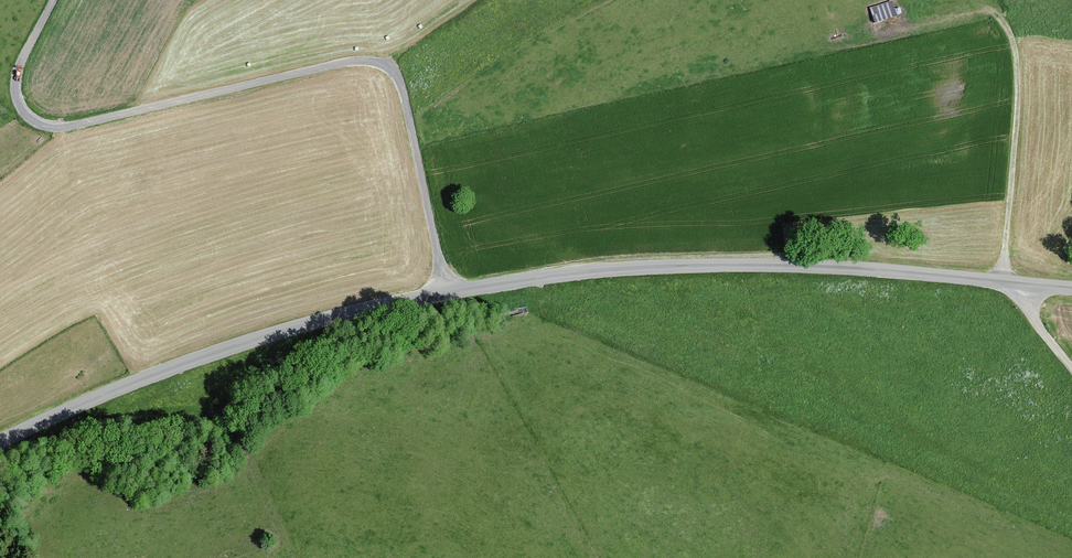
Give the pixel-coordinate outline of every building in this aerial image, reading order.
[(900,26),(893,4),(873,11),(880,32),(900,26)]
